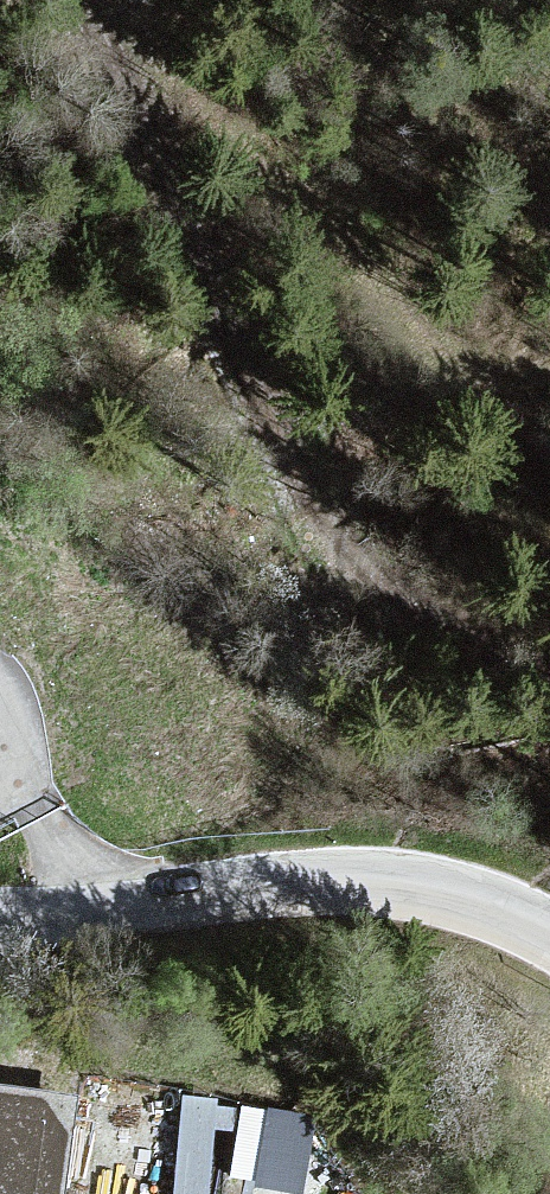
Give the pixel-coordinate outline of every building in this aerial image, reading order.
[(0,1079),(0,1193),(60,1193),(74,1089),(0,1079)] [(228,1172),(305,1192),(325,1118),(248,1098),(228,1172)]
